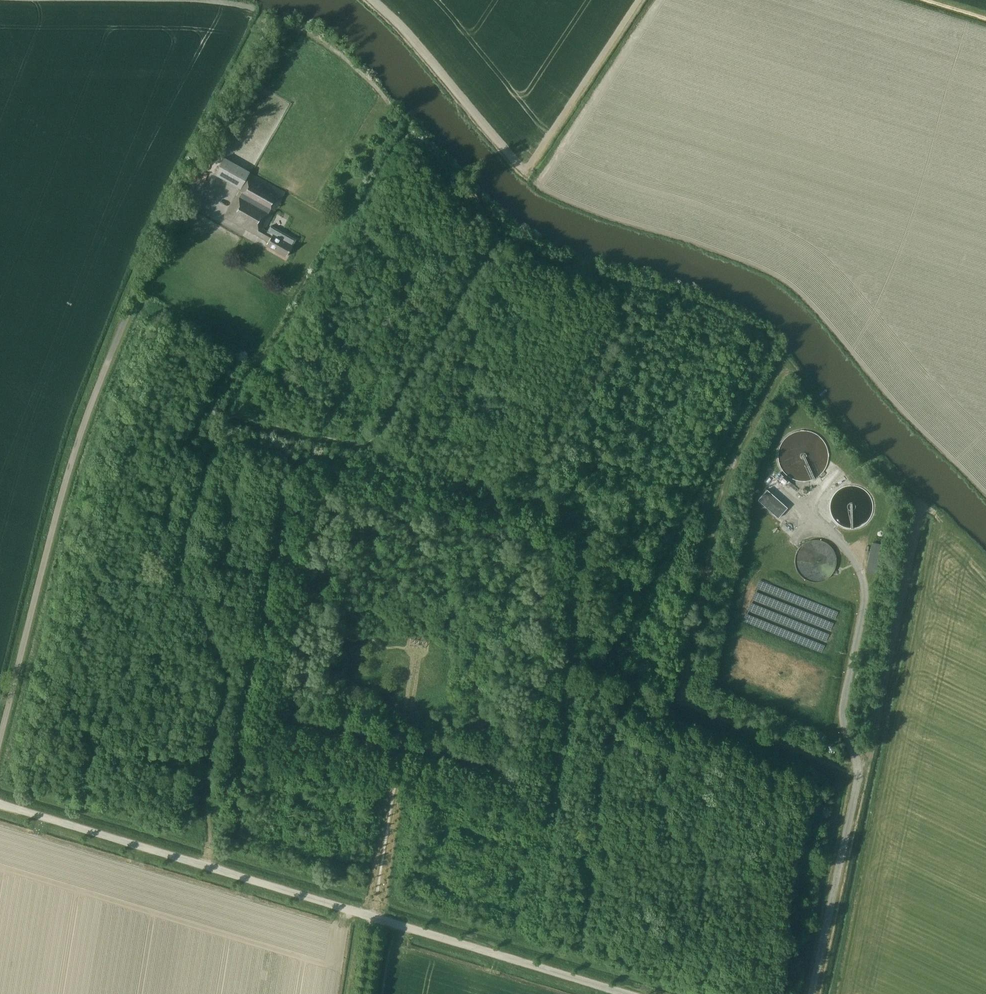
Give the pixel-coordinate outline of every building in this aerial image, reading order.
[(286,256),(292,245),(295,239),(270,225),(267,231),(264,229),(275,210),(285,192),(249,172),(249,171),(224,157),(215,174),(240,188),(224,216),(268,241),(266,245),(286,256)] [(778,518),(787,507),(767,489),(757,499),(778,518)] [(866,571),(876,573),(882,543),(872,541),(866,571)]
